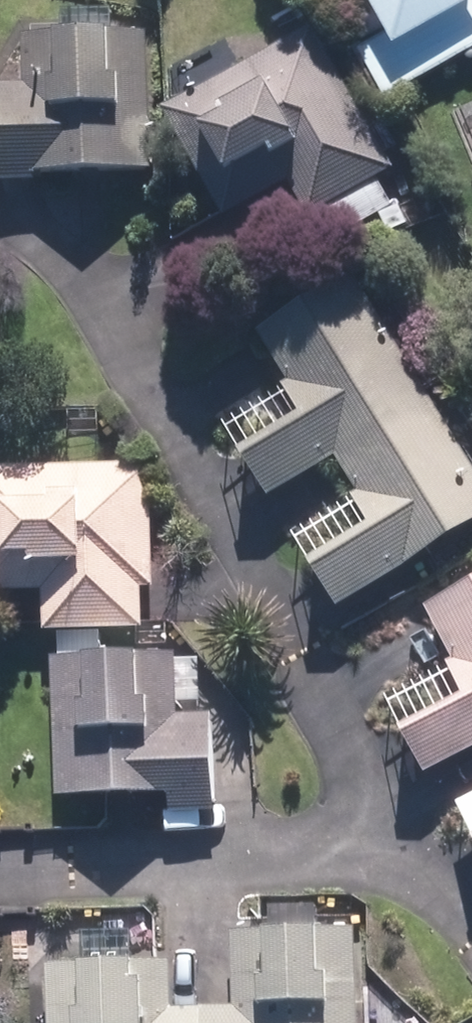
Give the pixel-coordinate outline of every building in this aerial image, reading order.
[(396,33),(455,0),(377,0),(396,33)] [(311,29),(165,112),(225,218),(288,183),(308,217),(392,169),(311,29)] [(151,170),(147,36),(25,40),(26,86),(0,87),(0,175),(151,170)] [(375,522),(309,562),(337,608),(471,524),(471,465),(353,274),(257,333),(306,412),(240,453),(267,498),(334,457),(375,522)] [(46,633),(144,630),(143,590),(153,589),(150,465),(0,469),(0,594),(45,593),(46,633)] [(431,609),(471,683),(471,586),(431,609)] [(215,811),(211,716),(179,717),(176,654),(52,660),(58,799),(169,794),(170,813),(215,811)] [(407,727),(432,773),(471,751),(471,691),(407,727)] [(352,932),(234,936),(237,1007),(173,1010),(171,961),(46,966),(48,1022),(356,1022),(352,932)]
